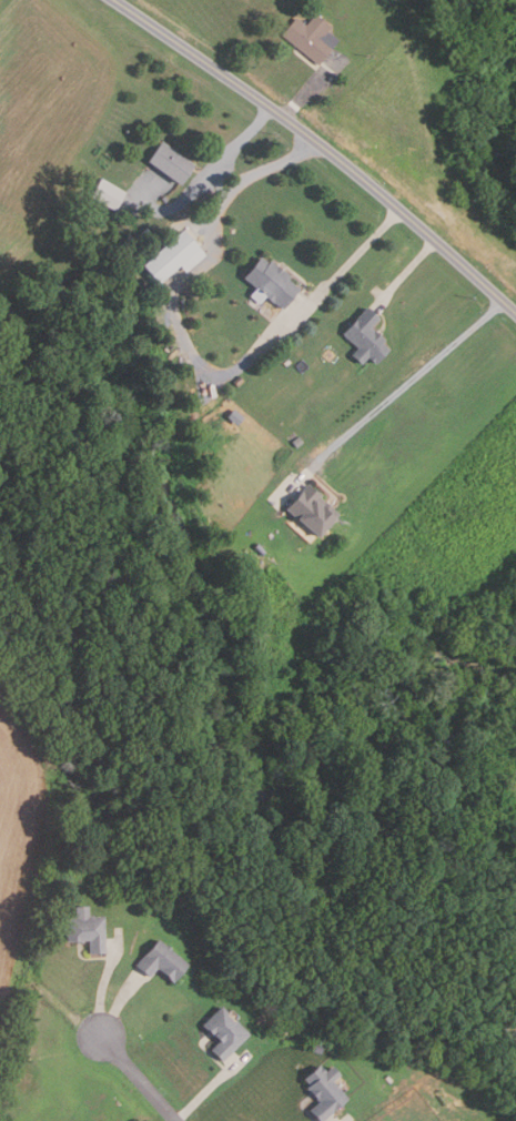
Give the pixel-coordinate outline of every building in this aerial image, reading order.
[(315,64),(279,36),(293,18),(303,26),(313,13),(328,27),(324,31),(335,40),(315,64)] [(176,183),(144,160),(159,140),(191,163),(176,183)] [(111,211),(87,196),(97,178),(122,192),(111,211)] [(198,249),(154,285),(138,265),(181,229),(198,249)] [(255,255),(264,263),(266,260),(286,275),(284,279),(295,287),(280,309),(240,277),(255,255)] [(375,320),(367,329),(382,341),(378,344),(384,349),(373,362),(365,356),(358,365),(348,356),(355,349),(340,335),(363,309),(375,320)] [(303,443),(295,447),(291,441),(299,436),(303,443)] [(312,538),(282,511),(307,484),(320,495),(316,498),(334,515),(312,538)] [(260,555),(253,547),(257,543),(264,552),(260,555)] [(135,852),(127,864),(120,858),(128,847),(135,852)] [(103,952),(87,953),(85,939),(65,940),(63,918),(73,917),(72,906),(87,906),(87,916),(101,915),(103,952)] [(172,980),(154,967),(148,976),(134,966),(154,940),(185,963),(172,980)] [(245,1033),(219,1060),(206,1048),(214,1041),(198,1024),(217,1004),(245,1033)] [(320,1053),(307,1050),(310,1042),(322,1046),(320,1053)] [(346,1097),(319,1120),(316,1120),(306,1110),(316,1100),(304,1085),(306,1083),(301,1077),(316,1063),(323,1071),(328,1064),(337,1073),(331,1080),(346,1097)]
